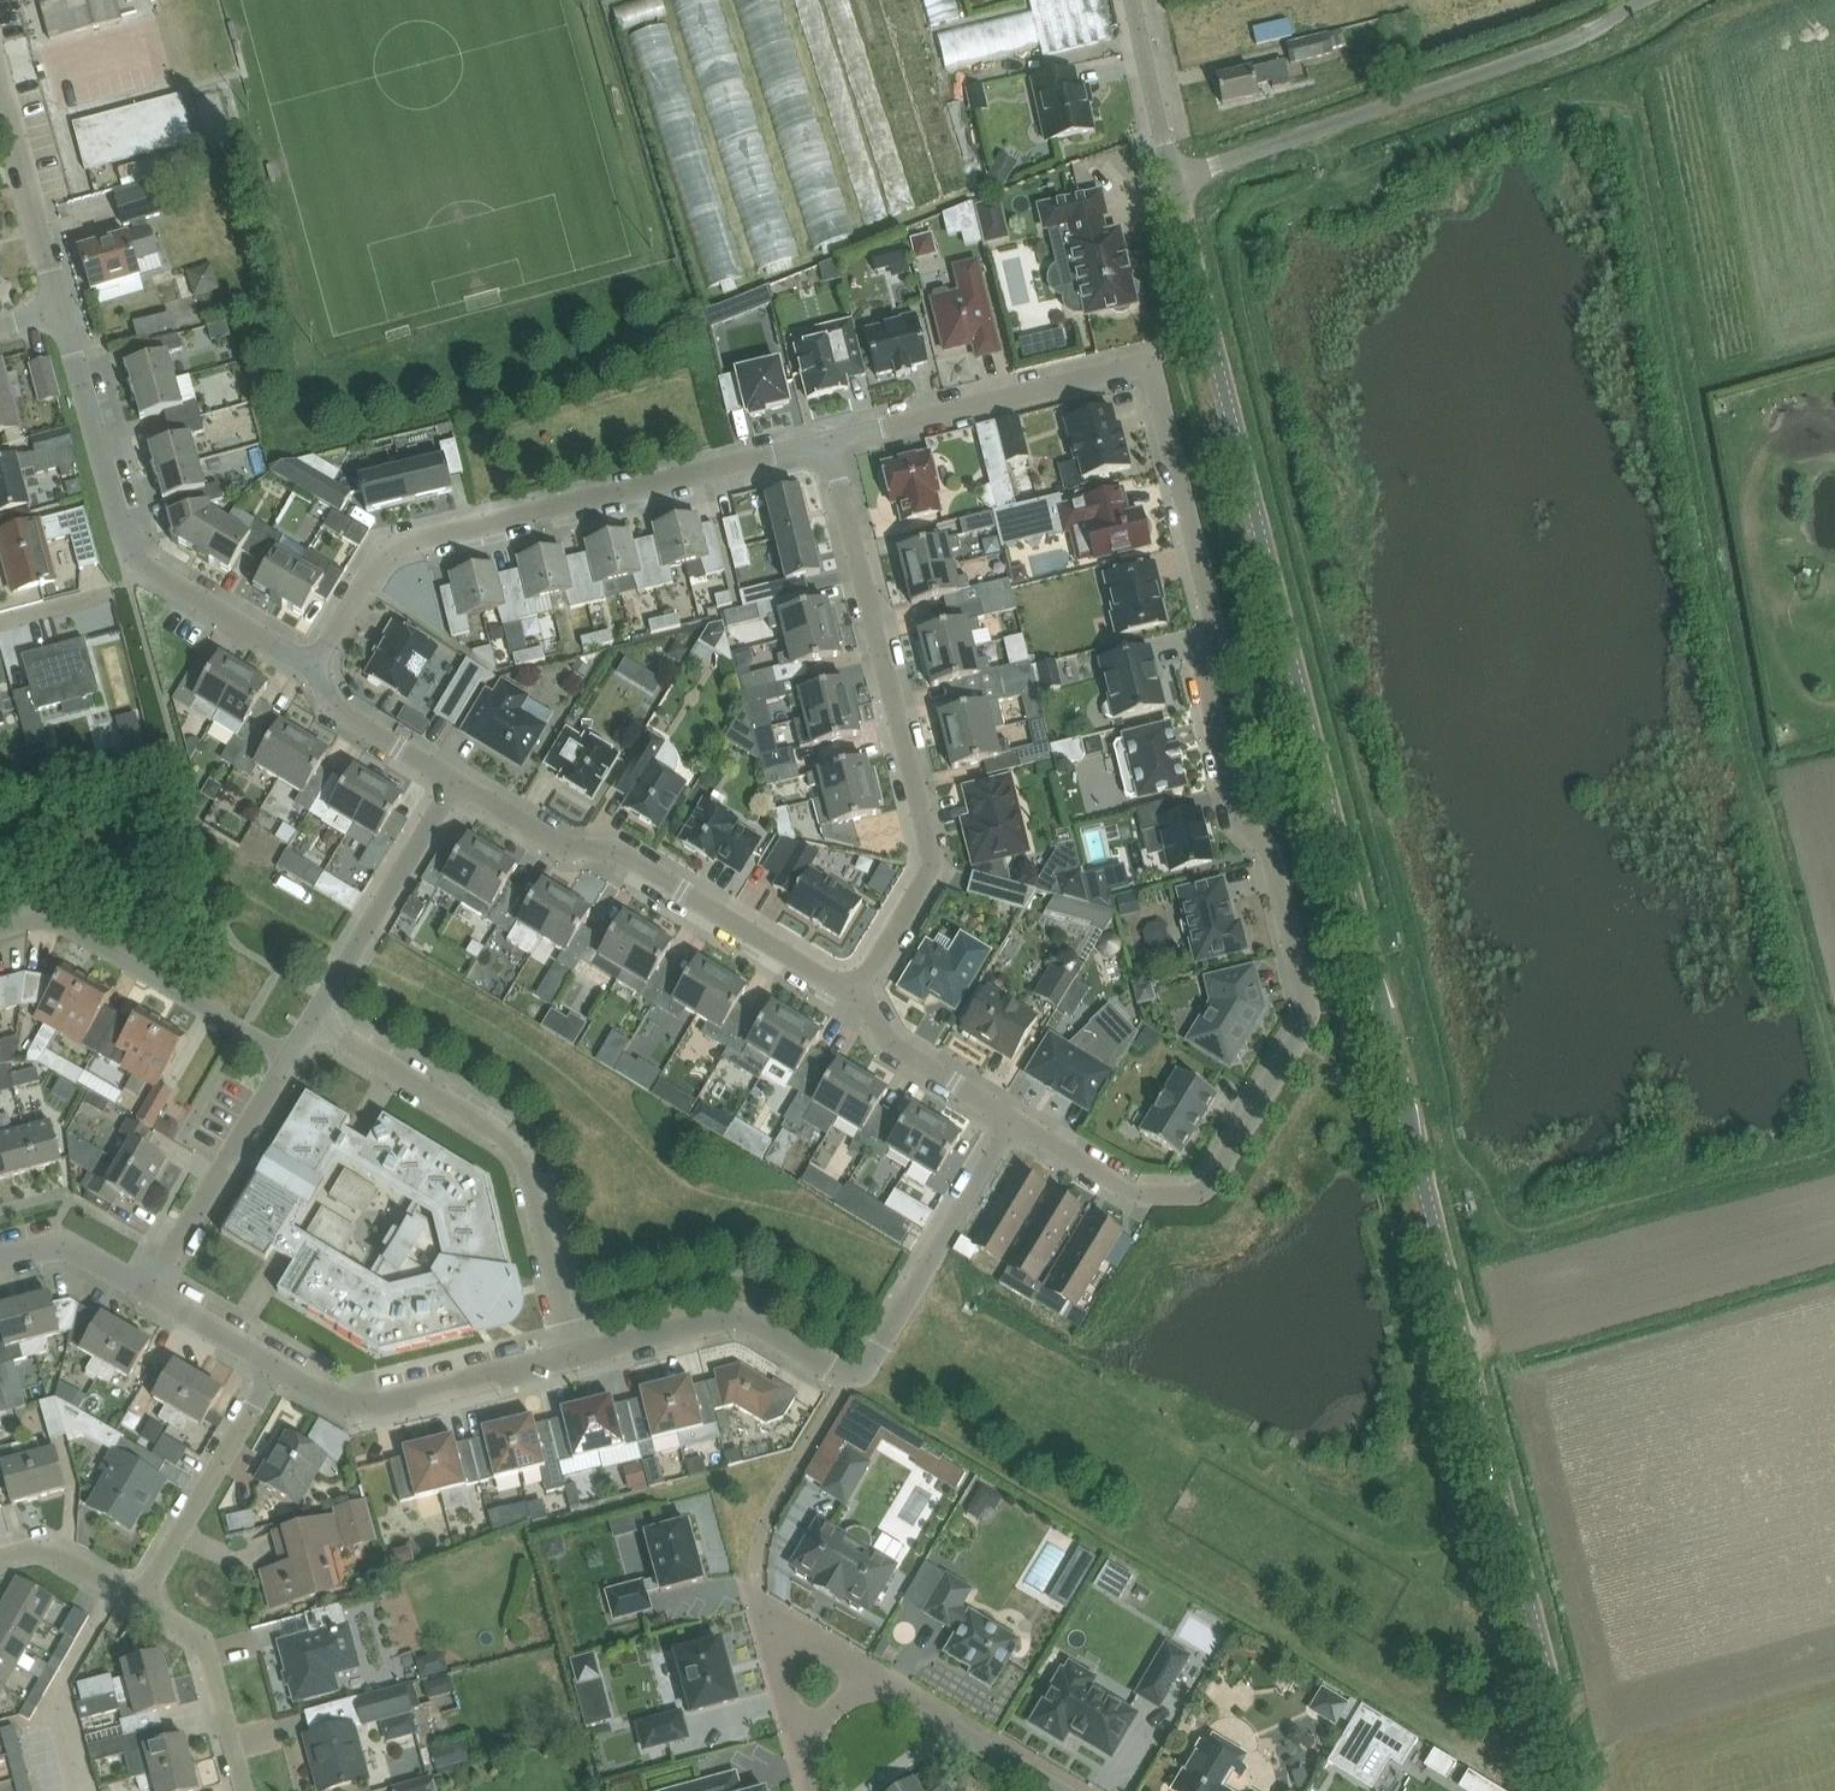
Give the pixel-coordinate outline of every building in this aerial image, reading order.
[(50,40),(121,21),(116,0),(40,0),(50,40)] [(640,4),(646,19),(684,4),(682,0),(650,0),(640,4)] [(709,44),(745,31),(734,0),(711,0),(706,2),(706,0),(694,0),(709,44)] [(766,20),(801,9),(799,0),(766,0),(761,2),(766,20)] [(822,23),(843,17),(838,0),(815,0),(822,23)] [(905,206),(959,190),(958,187),(981,181),(930,0),(847,0),(905,206)] [(944,9),(974,2),(974,0),(942,0),(944,9)] [(1043,56),(1114,38),(1104,0),(1029,0),(1043,56)] [(654,25),(722,283),(755,275),(687,17),(654,25)] [(1287,19),(1252,28),(1256,45),(1291,37),(1287,19)] [(1341,30),(1286,43),(1291,63),(1333,53),(1332,49),(1345,46),(1341,30)] [(870,235),(815,42),(775,54),(830,246),(870,235)] [(1290,84),(1285,61),(1239,71),(1216,77),(1223,104),(1259,95),(1256,85),(1272,81),(1273,88),(1290,84)] [(1047,141),(1070,136),(1093,131),(1087,104),(1091,104),(1088,88),(1078,90),(1074,70),(1033,80),(1047,141)] [(727,85),(774,265),(815,254),(796,182),(774,188),(769,167),(787,163),(765,75),(727,85)] [(982,85),(965,89),(971,113),(988,109),(982,85)] [(181,94),(96,117),(73,123),(85,170),(193,141),(181,94)] [(862,133),(877,216),(902,212),(886,128),(862,133)] [(1000,152),(986,175),(989,191),(1004,186),(1018,162),(1000,152)] [(139,171),(165,167),(163,156),(137,160),(139,171)] [(233,163),(223,166),(226,176),(236,173),(233,163)] [(124,225),(160,215),(151,187),(116,197),(124,225)] [(1081,311),(1086,310),(1087,315),(1112,309),(1113,310),(1117,312),(1122,313),(1127,310),(1130,306),(1130,305),(1135,304),(1134,298),(1135,297),(1137,293),(1138,288),(1135,284),(1131,281),(1130,281),(1118,231),(1104,234),(1100,215),(1105,214),(1100,193),(1040,207),(1046,232),(1048,231),(1057,265),(1059,267),(1061,269),(1065,269),(1070,268),(1076,266),(1081,287),(1075,288),(1070,291),(1067,296),(1066,302),(1069,308),(1074,311),(1081,311)] [(1010,239),(1001,199),(975,205),(984,245),(1010,239)] [(957,209),(944,214),(949,236),(963,232),(966,245),(982,241),(974,210),(973,203),(957,209)] [(151,228),(127,235),(80,249),(92,291),(142,276),(137,260),(159,253),(151,228)] [(931,234),(910,238),(915,260),(936,255),(931,234)] [(903,243),(871,251),(876,272),(908,264),(903,243)] [(837,258),(819,265),(823,284),(842,279),(837,258)] [(973,343),(977,357),(999,352),(976,258),(951,264),(957,289),(950,291),(950,289),(946,287),(934,290),(932,293),(933,295),(931,296),(944,350),(973,343)] [(207,267),(211,279),(230,272),(226,260),(207,267)] [(203,285),(202,269),(176,272),(177,288),(203,285)] [(708,330),(775,303),(769,285),(721,305),(706,310),(702,311),(703,315),(706,330),(708,330)] [(876,376),(895,372),(896,377),(911,374),(910,368),(928,363),(915,312),(899,316),(900,320),(865,329),(876,376)] [(808,399),(833,393),(849,389),(846,380),(866,375),(852,318),(815,327),(818,339),(795,345),(808,399)] [(1062,330),(1019,340),(1023,359),(1067,349),(1062,330)] [(178,334),(168,337),(145,343),(149,358),(126,364),(131,385),(129,385),(131,392),(176,379),(169,352),(181,349),(178,334)] [(211,367),(220,398),(263,385),(254,355),(211,367)] [(765,414),(764,410),(789,403),(778,358),(734,369),(735,374),(719,378),(727,413),(746,409),(747,414),(749,413),(751,418),(765,414)] [(19,427),(1,360),(0,360),(0,432),(19,427)] [(41,402),(59,397),(49,360),(31,365),(41,402)] [(183,404),(176,379),(131,392),(132,399),(135,398),(141,418),(164,412),(168,426),(201,417),(196,401),(183,404)] [(222,424),(265,419),(263,398),(219,403),(222,424)] [(1078,460),(1083,480),(1131,468),(1120,425),(1116,426),(1112,408),(1064,420),(1074,460),(1078,460)] [(201,417),(168,426),(172,440),(149,446),(154,466),(151,467),(153,474),(199,461),(192,434),(204,431),(201,417)] [(997,422),(1003,446),(1007,462),(1028,456),(1018,417),(997,422)] [(976,427),(997,511),(1016,505),(995,422),(976,427)] [(68,429),(44,435),(33,439),(36,450),(17,455),(0,460),(0,511),(30,503),(21,471),(34,468),(36,474),(58,468),(61,478),(79,473),(68,429)] [(401,466),(409,502),(453,492),(449,476),(463,473),(456,440),(440,444),(443,456),(401,466)] [(892,504),(898,503),(902,522),(943,512),(938,494),(939,494),(929,453),(882,465),(892,504)] [(342,512),(351,491),(296,460),(271,470),(342,512)] [(206,487),(199,461),(153,474),(155,481),(158,480),(164,500),(187,494),(191,507),(210,502),(223,499),(219,483),(206,487)] [(366,512),(409,502),(401,466),(358,477),(366,512)] [(811,530),(800,487),(764,496),(775,539),(811,530)] [(997,511),(993,512),(996,527),(1001,545),(1001,547),(1025,541),(1028,545),(1040,542),(1043,536),(1053,534),(1054,536),(1062,534),(1070,533),(1085,529),(1093,559),(1126,551),(1150,546),(1141,512),(1128,515),(1124,516),(1123,510),(1126,509),(1121,490),(1098,496),(1063,504),(1060,495),(1056,496),(1016,506),(1016,505),(997,511)] [(210,502),(191,507),(167,514),(173,534),(170,535),(172,541),(179,545),(180,543),(212,510),(210,502)] [(18,591),(41,585),(41,586),(45,585),(45,584),(55,581),(45,543),(71,536),(80,569),(99,564),(84,509),(0,531),(0,545),(5,564),(10,563),(18,591)] [(758,509),(743,511),(749,561),(765,559),(758,509)] [(198,556),(204,560),(228,519),(212,510),(180,543),(199,554),(198,556)] [(964,535),(996,527),(993,512),(960,520),(964,535)] [(697,515),(676,520),(686,564),(701,561),(706,576),(725,572),(713,523),(700,526),(697,515)] [(746,547),(739,517),(723,521),(730,550),(746,547)] [(252,534),(228,519),(204,560),(209,564),(211,561),(229,572),(242,551),(254,558),(271,529),(259,522),(252,534)] [(654,525),(657,537),(645,540),(656,588),(674,584),(671,568),(686,564),(676,520),(654,525)] [(370,531),(353,521),(343,538),(360,548),(370,531)] [(284,537),(271,529),(254,558),(267,566),(254,587),(272,598),(271,600),(277,604),(301,563),(277,548),(284,537)] [(821,573),(811,530),(775,539),(785,582),(821,573)] [(301,531),(295,544),(315,553),(321,539),(301,531)] [(629,531),(608,537),(619,580),(633,577),(639,592),(656,588),(645,540),(632,543),(629,531)] [(897,562),(901,578),(953,565),(950,552),(961,549),(958,536),(947,539),(946,538),(898,549),(901,561),(897,562)] [(589,554),(577,556),(588,605),(606,600),(604,584),(619,580),(608,537),(586,542),(589,554)] [(562,548),(540,553),(551,597),(565,593),(571,609),(588,605),(577,556),(564,559),(562,548)] [(982,553),(984,568),(1006,564),(1004,549),(982,553)] [(519,558),(521,570),(509,573),(521,621),(538,617),(536,600),(551,597),(540,553),(519,558)] [(324,576),(301,563),(277,604),(283,607),(284,605),(302,616),(315,595),(327,602),(345,573),(331,565),(324,576)] [(494,564),(472,569),(483,613),(498,610),(503,625),(521,621),(509,573),(497,576),(494,564)] [(1109,613),(1115,636),(1166,623),(1166,622),(1164,622),(1155,586),(1160,584),(1154,564),(1103,578),(1111,612),(1109,613)] [(912,605),(935,599),(960,593),(959,591),(971,588),(968,576),(956,579),(953,565),(901,578),(905,594),(909,593),(912,605)] [(1025,567),(1010,570),(1013,585),(1028,582),(1025,567)] [(468,617),(483,613),(472,569),(451,574),(454,586),(440,589),(452,638),(470,633),(468,617)] [(1009,579),(976,587),(980,602),(1013,594),(1009,579)] [(773,600),(769,585),(740,592),(743,607),(773,600)] [(733,605),(730,593),(715,596),(718,608),(733,605)] [(1013,594),(980,602),(984,617),(1017,609),(1013,594)] [(782,626),(786,639),(838,627),(834,610),(829,611),(827,600),(779,612),(779,613),(768,616),(771,629),(782,626)] [(757,604),(734,610),(724,612),(728,628),(761,620),(757,604)] [(663,617),(666,629),(681,626),(678,614),(663,617)] [(652,633),(666,629),(663,617),(649,621),(652,633)] [(970,634),(981,631),(978,619),(967,621),(966,620),(919,632),(921,643),(917,644),(921,660),(973,647),(970,634)] [(699,642),(733,662),(723,622),(709,626),(699,642)] [(386,644),(367,675),(407,699),(437,650),(392,623),(382,641),(386,644)] [(842,643),(838,627),(786,639),(789,653),(778,656),(781,668),(792,665),(792,667),(840,655),(837,644),(842,643)] [(611,632),(596,635),(599,647),(614,643),(611,632)] [(584,650),(599,647),(596,635),(581,639),(584,650)] [(100,694),(85,639),(22,656),(31,688),(13,693),(19,714),(28,746),(47,741),(39,710),(100,694)] [(473,652),(496,668),(491,647),(473,652)] [(977,661),(973,647),(921,660),(925,677),(930,676),(932,687),(980,675),(980,673),(991,671),(988,658),(977,661)] [(1165,708),(1158,681),(1150,647),(1099,659),(1109,700),(1104,705),(1107,716),(1113,718),(1114,718),(1114,720),(1165,708)] [(543,648),(528,652),(531,663),(546,660),(543,648)] [(516,667),(531,663),(528,652),(513,655),(516,667)] [(1066,681),(1078,677),(1070,653),(1058,657),(1066,681)] [(196,698),(219,712),(247,666),(232,657),(230,661),(220,655),(206,678),(193,669),(174,699),(190,708),(196,698)] [(625,659),(616,674),(653,696),(662,682),(625,659)] [(1056,659),(1030,666),(1031,666),(1033,676),(1037,691),(1043,689),(1044,692),(1063,687),(1056,659)] [(466,660),(434,715),(453,727),(480,682),(495,677),(466,660)] [(578,660),(572,669),(584,677),(590,668),(578,660)] [(997,669),(1000,684),(1033,676),(1031,666),(1030,666),(1029,661),(997,669)] [(259,679),(262,675),(247,666),(219,712),(213,721),(236,735),(236,736),(249,744),(250,744),(254,737),(255,738),(269,715),(255,707),(269,685),(259,679)] [(744,692),(777,684),(773,669),(740,677),(744,692)] [(1023,696),(1029,721),(1043,717),(1037,693),(1037,691),(1033,676),(1000,684),(1004,701),(1023,696)] [(802,705),(805,719),(858,706),(854,690),(849,691),(846,680),(798,691),(799,693),(788,696),(791,708),(802,705)] [(474,711),(462,732),(522,768),(533,749),(546,727),(546,726),(545,726),(523,713),(532,699),(502,682),(494,695),(487,691),(474,711)] [(744,692),(747,705),(748,707),(780,699),(777,684),(744,692)] [(941,742),(994,730),(1005,727),(998,701),(987,704),(987,702),(939,714),(942,725),(937,726),(941,742)] [(809,732),(797,735),(800,748),(812,745),(812,746),(860,735),(857,723),(862,722),(858,706),(805,719),(809,732)] [(1043,717),(1029,721),(1034,738),(1047,735),(1043,717)] [(249,744),(236,767),(250,776),(256,766),(279,780),(305,738),(302,736),(304,732),(292,724),(290,728),(280,723),(267,745),(255,738),(254,737),(250,744),(249,744)] [(1131,797),(1136,795),(1137,799),(1184,787),(1169,726),(1122,738),(1122,740),(1117,741),(1113,746),(1125,793),(1131,797)] [(563,774),(559,780),(592,800),(618,757),(585,737),(584,740),(567,730),(547,765),(563,774)] [(953,769),(976,763),(1000,757),(1000,756),(1011,753),(1008,740),(997,743),(994,730),(941,742),(945,759),(950,758),(953,769)] [(666,745),(649,734),(628,769),(615,789),(630,798),(624,808),(659,829),(685,786),(670,777),(672,773),(674,768),(675,763),(675,758),(673,753),(670,748),(666,745)] [(1081,737),(1050,745),(1054,759),(1053,759),(1055,765),(1082,759),(1085,753),(1081,737)] [(329,752),(305,738),(279,780),(302,794),(296,803),(310,812),(328,782),(316,774),(329,752)] [(1021,767),(1053,758),(1053,759),(1054,759),(1050,745),(1050,743),(1017,751),(1021,767)] [(760,756),(761,761),(763,771),(796,763),(793,748),(760,756)] [(824,797),(825,798),(877,785),(873,769),(869,770),(866,759),(818,771),(818,772),(807,775),(810,788),(821,785),(825,797),(824,797)] [(800,778),(796,763),(763,771),(767,786),(800,778)] [(341,790),(328,782),(310,812),(347,834),(353,824),(379,782),(354,768),(341,790)] [(991,784),(968,790),(975,820),(978,834),(969,836),(976,862),(987,859),(991,877),(1010,883),(1011,883),(1004,855),(1030,849),(1013,779),(991,784)] [(377,872),(403,828),(390,819),(403,797),(393,791),(396,787),(384,780),(381,784),(379,782),(353,824),(376,838),(361,863),(377,872)] [(881,802),(877,785),(825,798),(824,797),(814,800),(818,814),(817,815),(820,827),(821,827),(824,839),(854,847),(857,836),(853,821),(879,814),(877,803),(881,802)] [(1072,788),(1052,790),(1054,805),(1074,803),(1072,788)] [(1171,872),(1212,861),(1200,810),(1178,815),(1174,799),(1136,808),(1142,832),(1160,828),(1171,872)] [(715,859),(740,874),(761,840),(736,825),(738,822),(704,801),(680,841),(714,862),(715,859)] [(773,811),(778,831),(779,836),(795,840),(787,807),(773,811)] [(301,815),(294,829),(308,836),(315,822),(301,815)] [(423,881),(450,896),(456,887),(467,894),(493,852),(490,850),(493,846),(481,839),(478,843),(469,837),(455,859),(441,851),(423,881)] [(822,927),(840,938),(861,900),(809,869),(818,855),(799,843),(773,886),(792,898),(787,906),(814,922),(813,923),(822,928),(822,927)] [(318,844),(311,854),(335,871),(342,861),(318,844)] [(517,866),(493,852),(467,894),(461,904),(498,926),(517,896),(504,889),(517,866)] [(310,864),(299,882),(313,891),(325,872),(310,864)] [(880,865),(867,887),(882,896),(895,874),(880,865)] [(1122,865),(1082,874),(1089,904),(1109,909),(1116,911),(1112,891),(1128,887),(1122,865)] [(345,884),(366,897),(376,881),(355,868),(345,884)] [(1081,868),(1055,874),(1060,896),(1089,904),(1082,874),(1081,868)] [(973,872),(967,894),(1004,904),(1010,883),(991,877),(973,872)] [(1222,881),(1199,887),(1179,891),(1186,918),(1180,923),(1183,934),(1190,936),(1196,962),(1246,950),(1240,923),(1233,925),(1222,881)] [(529,904),(517,896),(498,926),(511,934),(507,940),(531,955),(541,939),(567,896),(543,882),(529,904)] [(345,886),(334,903),(347,912),(352,914),(363,896),(345,886)] [(558,962),(573,971),(581,959),(580,958),(591,941),(590,941),(578,934),(591,911),(582,906),(584,902),(572,894),(570,898),(567,896),(541,939),(564,952),(558,962)] [(1116,911),(1109,909),(1089,904),(1060,896),(1055,895),(1038,922),(1086,935),(1092,926),(1103,932),(1116,911)] [(411,898),(403,912),(401,915),(402,915),(416,923),(417,922),(426,906),(413,898),(411,898)] [(580,958),(581,959),(606,974),(612,964),(623,971),(651,925),(636,916),(634,920),(624,914),(611,936),(597,928),(590,941),(591,941),(580,958)] [(651,925),(623,971),(617,981),(640,995),(654,1003),(672,974),(659,966),(673,944),(663,938),(666,934),(651,925)] [(928,945),(902,987),(924,1000),(928,992),(930,989),(942,995),(940,999),(954,1008),(987,953),(968,941),(960,936),(955,944),(939,935),(932,947),(928,945)] [(1099,941),(1098,949),(1104,956),(1113,957),(1120,951),(1120,943),(1115,936),(1106,935),(1099,941)] [(472,942),(465,953),(476,960),(483,948),(472,942)] [(685,981),(672,974),(654,1003),(679,1019),(685,1009),(697,1016),(725,970),(710,961),(708,965),(698,959),(685,981)] [(1075,980),(1059,970),(1051,965),(1033,994),(1058,1008),(1075,980)] [(42,1005),(34,1018),(46,1025),(58,1031),(88,980),(64,967),(57,979),(42,1005)] [(1264,1009),(1258,986),(1254,969),(1253,967),(1206,979),(1212,1002),(1188,1040),(1230,1065),(1264,1009)] [(703,1033),(728,1048),(746,1018),(733,1011),(747,989),(737,983),(740,979),(725,970),(697,1016),(709,1023),(703,1033)] [(0,980),(0,992),(5,1010),(21,1006),(26,973),(0,980)] [(26,973),(21,1006),(36,1005),(52,978),(26,973)] [(95,1053),(118,1014),(104,1006),(112,993),(88,980),(58,1031),(95,1053)] [(542,985),(536,995),(550,1004),(556,994),(542,985)] [(961,1029),(991,1046),(1013,1060),(1029,1033),(1038,1018),(986,987),(961,1029)] [(759,1026),(746,1018),(728,1048),(723,1057),(760,1080),(771,1061),(799,1015),(784,1006),(782,1010),(772,1004),(759,1026)] [(1027,1074),(1073,1102),(1088,1111),(1107,1080),(1112,1073),(1136,1034),(1110,1006),(1092,1023),(1093,1024),(1069,1047),(1050,1035),(1039,1053),(1027,1074)] [(95,1053),(133,1075),(163,1023),(139,1009),(132,1022),(118,1014),(95,1053)] [(587,1024),(571,1014),(568,1019),(558,1036),(573,1046),(587,1024)] [(814,1024),(799,1015),(771,1061),(794,1075),(788,1085),(802,1093),(802,1094),(813,1076),(821,1064),(807,1056),(821,1034),(811,1028),(814,1024)] [(163,1023),(133,1075),(146,1082),(156,1088),(158,1084),(159,1084),(164,1076),(187,1037),(163,1023)] [(631,1023),(616,1049),(631,1057),(646,1032),(631,1023)] [(56,1056),(87,1071),(94,1057),(62,1042),(56,1056)] [(27,1055),(27,1063),(39,1064),(43,1056),(31,1049),(27,1055)] [(43,1056),(39,1064),(45,1068),(53,1055),(46,1051),(43,1056)] [(627,1078),(637,1062),(624,1054),(614,1070),(627,1078)] [(813,1076),(802,1094),(802,1093),(786,1119),(800,1128),(808,1115),(821,1122),(827,1111),(838,1118),(863,1076),(860,1074),(863,1070),(851,1063),(848,1067),(839,1061),(825,1084),(813,1076)] [(0,1066),(0,1080),(9,1077),(6,1064),(0,1066)] [(10,1074),(14,1087),(40,1081),(37,1067),(10,1074)] [(1178,1070),(1140,1132),(1180,1156),(1218,1094),(1178,1070)] [(863,1076),(838,1118),(861,1132),(855,1142),(869,1150),(887,1121),(874,1113),(887,1091),(863,1076)] [(60,1078),(51,1094),(67,1103),(76,1087),(60,1078)] [(156,1088),(137,1120),(152,1129),(152,1128),(158,1118),(173,1092),(159,1084),(158,1084),(156,1088)] [(687,1114),(695,1100),(676,1088),(667,1103),(687,1114)] [(90,1093),(84,1103),(103,1113),(108,1103),(90,1093)] [(271,1155),(260,1174),(267,1178),(278,1160),(313,1181),(350,1121),(307,1094),(270,1155),(271,1155)] [(899,1128),(887,1121),(869,1150),(883,1159),(889,1149),(912,1163),(937,1121),(913,1106),(899,1128)] [(725,1137),(733,1124),(735,1122),(720,1113),(710,1130),(724,1138),(725,1137)] [(481,1271),(474,1283),(476,1284),(468,1296),(467,1295),(459,1307),(444,1286),(388,1299),(289,1239),(280,1254),(295,1263),(278,1291),(380,1354),(476,1330),(473,1326),(480,1321),(486,1329),(501,1326),(506,1325),(510,1322),(514,1318),(516,1314),(518,1309),(518,1304),(517,1299),(513,1284),(503,1283),(505,1275),(509,1275),(486,1179),(384,1117),(366,1145),(351,1136),(342,1151),(441,1211),(455,1267),(481,1271)] [(167,1123),(158,1118),(152,1128),(171,1139),(177,1129),(179,1125),(169,1120),(167,1123)] [(944,1196),(962,1166),(948,1158),(961,1136),(952,1130),(954,1126),(942,1118),(940,1123),(937,1121),(912,1163),(935,1177),(929,1187),(944,1196)] [(130,1139),(117,1161),(154,1183),(167,1160),(147,1148),(154,1135),(127,1120),(119,1133),(130,1139)] [(36,1170),(62,1163),(56,1140),(51,1122),(25,1129),(36,1170)] [(737,1145),(745,1131),(733,1124),(725,1137),(737,1145)] [(36,1170),(25,1129),(0,1136),(0,1139),(10,1177),(36,1170)] [(104,1154),(67,1132),(70,1162),(92,1174),(104,1154)] [(0,1139),(0,1179),(10,1177),(0,1139)] [(763,1161),(771,1146),(759,1139),(750,1153),(763,1161)] [(781,1169),(788,1157),(772,1148),(765,1159),(781,1169)] [(105,1183),(94,1177),(86,1190),(88,1191),(83,1200),(108,1215),(113,1206),(120,1194),(140,1206),(154,1183),(117,1161),(105,1183)] [(812,1189),(821,1174),(809,1167),(801,1182),(812,1189)] [(330,1195),(356,1211),(364,1199),(372,1204),(380,1191),(345,1170),(330,1195)] [(1020,1171),(975,1245),(977,1247),(999,1260),(1044,1186),(1020,1171)] [(302,1200),(267,1178),(260,1174),(259,1173),(222,1234),(266,1260),(302,1200)] [(895,1190),(885,1207),(909,1221),(923,1229),(932,1215),(933,1212),(895,1190)] [(999,1282),(999,1283),(1032,1303),(1033,1303),(1035,1300),(1043,1286),(1034,1281),(1079,1207),(1055,1192),(1010,1266),(1009,1266),(1001,1279),(999,1282)] [(873,1199),(860,1219),(873,1227),(901,1244),(907,1234),(908,1233),(904,1230),(907,1224),(909,1221),(885,1207),(873,1199)] [(307,1233),(342,1254),(350,1241),(341,1236),(349,1224),(322,1208),(307,1233)] [(386,1263),(378,1259),(371,1272),(391,1284),(426,1275),(428,1272),(408,1259),(415,1247),(436,1260),(437,1257),(429,1221),(409,1209),(401,1222),(409,1226),(386,1263)] [(1096,1217),(1051,1291),(1075,1306),(1099,1267),(1105,1258),(1117,1266),(1132,1240),(1120,1233),(1120,1232),(1096,1217)] [(960,1236),(952,1250),(969,1260),(977,1247),(975,1245),(960,1236)] [(70,1300),(51,1304),(49,1294),(22,1301),(36,1355),(49,1352),(45,1338),(59,1334),(59,1333),(71,1330),(70,1300)] [(93,1358),(86,1371),(98,1378),(127,1329),(102,1315),(100,1318),(70,1300),(71,1330),(68,1342),(81,1350),(81,1351),(93,1358)] [(36,1355),(22,1301),(11,1304),(7,1302),(0,1303),(0,1328),(3,1342),(0,1342),(0,1365),(36,1355)] [(127,1329),(98,1378),(109,1384),(116,1371),(129,1379),(138,1363),(150,1343),(127,1329)] [(199,1377),(174,1363),(162,1383),(153,1398),(166,1406),(158,1419),(171,1425),(199,1377)] [(14,1380),(29,1384),(33,1368),(18,1364),(14,1380)] [(714,1411),(715,1410),(734,1406),(766,1425),(784,1418),(796,1398),(741,1364),(714,1371),(716,1380),(707,1383),(714,1411)] [(223,1390),(199,1377),(171,1425),(181,1432),(189,1419),(201,1426),(223,1390)] [(683,1379),(665,1383),(678,1434),(679,1434),(718,1425),(718,1424),(715,1410),(714,1411),(707,1383),(693,1386),(685,1388),(683,1379)] [(642,1399),(628,1402),(638,1444),(652,1440),(652,1441),(678,1434),(665,1383),(639,1390),(642,1399)] [(612,1396),(604,1398),(586,1403),(599,1454),(624,1448),(624,1447),(638,1444),(628,1402),(614,1406),(612,1396)] [(39,1403),(50,1439),(66,1435),(64,1428),(62,1421),(55,1398),(39,1403)] [(122,1436),(55,1398),(62,1421),(112,1452),(121,1438),(122,1436)] [(851,1398),(804,1476),(825,1488),(823,1490),(845,1503),(883,1440),(916,1460),(958,1484),(965,1472),(923,1448),(925,1444),(926,1443),(851,1398)] [(24,1403),(11,1406),(16,1426),(29,1423),(24,1403)] [(563,1418),(549,1422),(559,1463),(573,1460),(599,1454),(586,1403),(560,1409),(563,1418)] [(533,1416),(525,1418),(507,1422),(520,1473),(541,1468),(547,1492),(565,1488),(565,1485),(559,1463),(549,1422),(535,1425),(533,1416)] [(151,1419),(140,1437),(157,1447),(163,1435),(167,1429),(151,1419)] [(267,1463),(257,1481),(298,1504),(316,1472),(314,1471),(338,1430),(319,1419),(305,1444),(288,1435),(271,1465),(267,1463)] [(484,1438),(470,1441),(480,1483),(494,1479),(494,1480),(520,1473),(507,1422),(481,1429),(484,1438)] [(188,1449),(167,1437),(163,1435),(157,1447),(152,1454),(177,1468),(188,1449)] [(454,1435),(446,1437),(428,1442),(441,1493),(466,1487),(466,1486),(480,1483),(470,1441),(456,1445),(454,1435)] [(108,1474),(101,1487),(89,1508),(130,1532),(150,1498),(154,1500),(165,1481),(157,1477),(165,1463),(121,1438),(112,1452),(102,1470),(108,1474)] [(36,1439),(24,1443),(39,1497),(65,1490),(59,1467),(54,1450),(40,1454),(36,1439)] [(405,1457),(390,1461),(400,1502),(441,1493),(428,1442),(402,1448),(405,1457)] [(15,1460),(1,1464),(11,1504),(39,1497),(24,1443),(11,1446),(15,1460)] [(724,1453),(728,1467),(728,1466),(743,1463),(739,1449),(724,1453)] [(702,1458),(685,1463),(689,1477),(704,1473),(706,1472),(702,1458)] [(640,1463),(623,1468),(628,1490),(632,1489),(646,1485),(640,1463)] [(645,1473),(649,1487),(664,1483),(661,1469),(645,1473)] [(575,1483),(565,1485),(565,1488),(568,1498),(578,1496),(575,1483)] [(352,1506),(335,1510),(336,1516),(283,1530),(291,1558),(295,1557),(296,1563),(261,1572),(271,1610),(335,1593),(323,1550),(333,1547),(333,1549),(344,1547),(345,1549),(375,1541),(371,1525),(361,1485),(353,1487),(349,1493),(352,1506)] [(502,1509),(488,1513),(493,1534),(507,1529),(502,1509)] [(657,1510),(632,1511),(633,1530),(658,1529),(657,1510)] [(238,1514),(225,1517),(229,1532),(242,1528),(238,1514)] [(818,1521),(791,1565),(796,1568),(796,1574),(805,1579),(810,1577),(817,1581),(813,1587),(840,1603),(843,1596),(850,1600),(850,1606),(859,1611),(865,1609),(869,1612),(895,1567),(870,1552),(872,1545),(871,1538),(867,1532),(861,1529),(854,1528),(848,1531),(843,1536),(818,1521)] [(703,1580),(687,1522),(645,1533),(658,1579),(644,1582),(644,1581),(606,1591),(614,1619),(651,1609),(647,1593),(661,1590),(661,1592),(703,1580)] [(559,1535),(541,1540),(545,1557),(564,1551),(559,1535)] [(410,1546),(388,1552),(392,1568),(414,1562),(410,1546)] [(1079,1549),(1067,1569),(1083,1579),(1095,1559),(1079,1549)] [(1136,1578),(1108,1561),(1093,1586),(1121,1603),(1136,1578)] [(969,1675),(991,1688),(1019,1641),(970,1611),(968,1613),(960,1608),(971,1590),(947,1575),(924,1612),(949,1627),(950,1625),(958,1630),(945,1653),(972,1669),(969,1675)] [(17,1577),(4,1600),(42,1622),(55,1599),(17,1577)] [(348,1594),(336,1597),(339,1605),(341,1605),(350,1602),(348,1594)] [(29,1644),(42,1622),(4,1600),(0,1607),(0,1627),(29,1644)] [(280,1643),(295,1701),(318,1695),(336,1690),(329,1664),(355,1658),(341,1605),(339,1605),(305,1614),(310,1635),(280,1643)] [(74,1608),(62,1629),(61,1632),(65,1634),(65,1635),(75,1641),(83,1628),(89,1617),(74,1608)] [(1202,1608),(1192,1626),(1215,1640),(1225,1622),(1202,1608)] [(16,1667),(29,1644),(0,1627),(0,1657),(16,1667)] [(65,1635),(52,1657),(63,1663),(75,1641),(65,1635)] [(686,1693),(692,1712),(736,1700),(720,1642),(676,1654),(681,1674),(678,1680),(681,1689),(686,1693)] [(1159,1706),(1188,1657),(1167,1644),(1137,1694),(1159,1706)] [(444,1651),(416,1659),(421,1679),(449,1671),(444,1651)] [(602,1679),(595,1652),(569,1659),(576,1686),(602,1679)] [(77,1684),(82,1702),(114,1694),(169,1680),(162,1653),(121,1664),(125,1677),(112,1681),(110,1675),(77,1684)] [(3,1689),(4,1688),(16,1667),(0,1657),(0,1687),(3,1689)] [(63,1663),(52,1657),(45,1669),(36,1664),(35,1665),(25,1661),(21,1668),(40,1678),(39,1680),(50,1686),(52,1681),(58,1672),(63,1663)] [(1062,1671),(1032,1723),(1062,1741),(1070,1729),(1085,1738),(1084,1740),(1111,1756),(1135,1715),(1089,1687),(1093,1679),(1070,1665),(1065,1673),(1062,1671)] [(446,1678),(423,1684),(427,1699),(449,1693),(446,1678)] [(37,1708),(42,1699),(50,1686),(39,1680),(26,1702),(37,1708)] [(176,1707),(169,1680),(114,1694),(82,1702),(76,1704),(81,1721),(119,1711),(122,1720),(119,1720),(121,1727),(85,1737),(88,1746),(162,1726),(158,1711),(176,1707)] [(2,1706),(10,1691),(4,1688),(3,1689),(0,1687),(0,1710),(2,1706)] [(1321,1687),(1315,1699),(1319,1716),(1335,1726),(1349,1703),(1321,1687)] [(367,1779),(353,1726),(410,1711),(404,1688),(356,1701),(355,1698),(328,1706),(305,1712),(311,1735),(305,1736),(310,1755),(316,1753),(326,1790),(367,1779)] [(182,1703),(183,1715),(207,1712),(206,1701),(182,1703)] [(37,1708),(26,1702),(22,1709),(23,1710),(20,1716),(29,1721),(37,1708)] [(1362,1704),(1328,1761),(1371,1787),(1389,1756),(1402,1764),(1417,1738),(1362,1704)] [(638,1725),(644,1748),(686,1737),(680,1713),(638,1725)] [(410,1715),(381,1722),(387,1742),(415,1735),(410,1715)] [(1,1729),(8,1756),(21,1752),(14,1726),(1,1729)] [(133,1765),(137,1778),(191,1764),(184,1737),(166,1741),(162,1726),(88,1746),(92,1763),(128,1753),(131,1766),(133,1765)] [(516,1735),(501,1735),(501,1752),(516,1752),(516,1735)] [(1201,1743),(1173,1790),(1250,1790),(1252,1784),(1250,1776),(1244,1771),(1245,1769),(1239,1766),(1240,1759),(1238,1753),(1234,1748),(1226,1743),(1219,1741),(1212,1743),(1207,1746),(1201,1743)] [(472,1759),(467,1742),(431,1752),(436,1770),(472,1759)] [(427,1748),(420,1750),(427,1777),(434,1775),(427,1748)] [(1434,1748),(1425,1764),(1446,1777),(1456,1761),(1434,1748)] [(21,1752),(8,1756),(15,1781),(27,1777),(21,1752)] [(199,1790),(191,1764),(137,1778),(140,1790),(154,1787),(155,1790),(197,1790),(199,1790)] [(1461,1786),(1469,1790),(1506,1790),(1471,1770),(1461,1786)] [(736,1772),(669,1790),(741,1790),(736,1772)] [(18,1790),(31,1790),(27,1777),(15,1781),(18,1790)] [(393,1789),(393,1790),(435,1790),(431,1778),(393,1789)] [(913,1779),(896,1790),(921,1790),(913,1779)]
